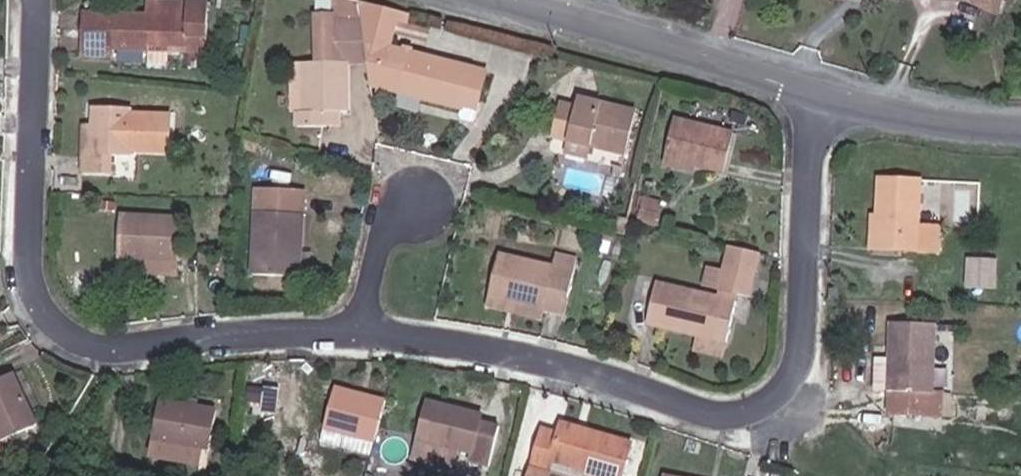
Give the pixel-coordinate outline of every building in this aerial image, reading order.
[(208,1),(200,0),(146,0),(146,12),(83,8),(80,52),(111,54),(111,45),(145,47),(144,62),(165,63),(166,49),(167,40),(188,42),(188,34),(206,35),(208,1)] [(350,0),(323,0),(323,3),(323,16),(353,16),(350,0)] [(481,69),(387,43),(396,17),(398,9),(365,0),(350,0),(353,16),(360,51),(366,80),(455,103),(454,110),(456,115),(465,117),(469,114),(481,69)] [(854,0),(819,0),(852,8),(854,0)] [(972,4),(998,14),(1003,0),(963,0),(972,4)] [(321,100),(326,100),(327,50),(323,50),(323,16),(323,3),(308,2),(306,49),(293,49),(292,99),(285,99),(285,116),(312,116),(312,100),(321,100)] [(998,14),(972,4),(968,16),(994,26),(998,14)] [(406,20),(408,12),(398,9),(396,17),(406,20)] [(360,51),(353,16),(323,16),(323,50),(327,50),(360,51)] [(408,22),(404,41),(422,46),(427,27),(408,22)] [(205,52),(206,35),(188,34),(188,42),(187,50),(205,52)] [(187,50),(188,42),(167,40),(166,49),(187,50)] [(541,134),(556,138),(576,143),(614,153),(626,109),(568,94),(564,107),(550,102),(541,134)] [(312,100),(312,116),(320,115),(321,100),(312,100)] [(89,149),(80,148),(79,172),(112,174),(112,153),(127,154),(130,107),(91,105),(90,122),(89,149)] [(691,151),(689,164),(714,170),(724,129),(667,116),(661,144),(691,151)] [(82,122),(80,148),(89,149),(90,122),(82,122)] [(576,143),(556,138),(554,151),(574,157),(576,143)] [(688,170),(689,164),(691,151),(661,144),(657,162),(688,170)] [(916,227),(918,178),(879,177),(878,218),(887,217),(885,249),(937,251),(938,227),(916,227)] [(281,241),(291,242),(292,194),(244,192),(243,274),(280,276),(281,241)] [(637,206),(634,226),(652,230),(655,211),(637,206)] [(146,255),(173,257),(176,216),(120,214),(118,253),(146,255)] [(887,217),(878,218),(870,217),(870,248),(885,249),(887,217)] [(540,287),(562,293),(570,259),(492,240),(480,293),(536,307),(540,287)] [(291,275),(291,242),(281,241),(280,276),(291,275)] [(745,295),(755,253),(721,245),(711,287),(733,293),(745,295)] [(172,272),(173,257),(146,255),(146,271),(172,272)] [(1002,288),(1004,258),(969,256),(967,286),(1002,288)] [(722,339),(732,300),(709,294),(650,279),(641,319),(722,339)] [(823,280),(822,300),(833,300),(834,280),(823,280)] [(558,312),(562,293),(540,287),(536,307),(558,312)] [(732,300),(733,293),(711,287),(709,294),(732,300)] [(533,319),(536,307),(480,293),(477,306),(533,319)] [(888,390),(888,414),(936,417),(937,394),(923,392),(927,324),(883,322),(881,357),(880,368),(879,391),(888,390)] [(880,368),(881,357),(868,357),(868,367),(880,368)] [(879,391),(880,368),(868,367),(867,390),(879,391)] [(33,427),(8,375),(0,378),(0,444),(33,427)] [(369,444),(381,404),(330,390),(319,431),(369,444)] [(143,441),(187,453),(194,455),(206,413),(154,399),(143,441)] [(478,419),(425,404),(414,444),(454,454),(465,458),(463,468),(481,473),(492,430),(476,425),(478,419)] [(580,436),(582,426),(554,419),(552,429),(580,436)] [(582,426),(580,436),(552,429),(550,434),(536,430),(529,456),(580,470),(600,475),(613,475),(624,437),(582,426)] [(316,444),(365,458),(369,444),(319,431),(316,444)] [(185,468),(187,453),(143,441),(139,456),(185,468)] [(454,454),(414,444),(409,463),(449,474),(454,454)] [(580,470),(529,456),(526,469),(543,473),(553,475),(579,475),(580,470)]
